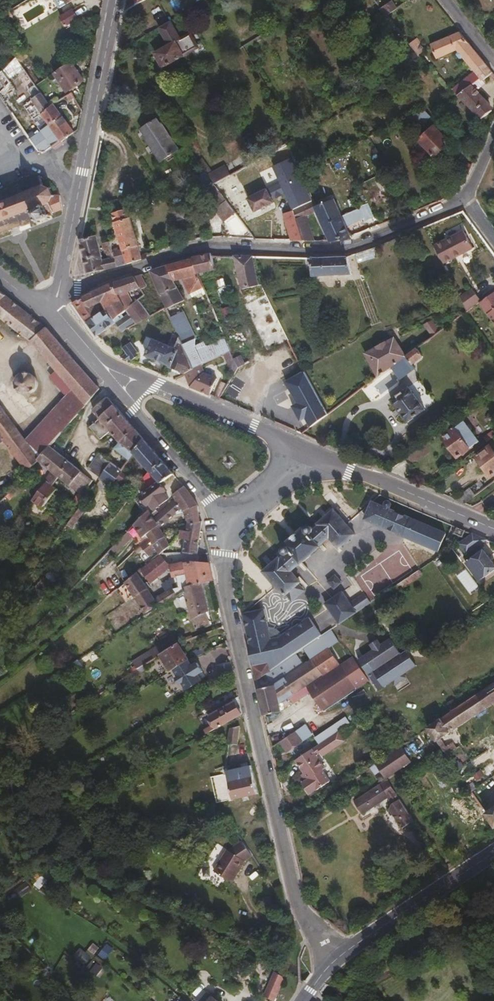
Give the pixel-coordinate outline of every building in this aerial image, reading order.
[(125,10),(143,0),(127,0),(125,10)] [(390,0),(388,0),(378,6),(384,14),(395,7),(390,0)] [(62,27),(77,18),(72,9),(57,18),(62,27)] [(176,34),(168,20),(158,27),(165,40),(171,36),(176,34)] [(196,46),(189,32),(178,38),(176,34),(171,36),(182,55),(196,46)] [(457,49),(469,43),(459,32),(430,44),(436,58),(457,49)] [(182,55),(171,36),(165,40),(167,44),(154,52),(162,66),(182,55)] [(425,48),(416,36),(408,43),(417,55),(425,48)] [(484,63),(469,43),(457,49),(475,71),(484,63)] [(27,56),(23,51),(15,57),(19,62),(27,56)] [(34,85),(19,62),(15,57),(1,71),(10,81),(16,75),(32,98),(39,93),(34,85)] [(82,79),(70,61),(53,72),(65,91),(82,79)] [(492,72),(484,63),(475,71),(482,81),(492,72)] [(10,81),(1,71),(0,72),(0,91),(10,81)] [(482,81),(475,71),(452,89),(457,94),(470,83),(476,89),(483,83),(482,81)] [(17,88),(10,81),(0,91),(0,97),(8,110),(13,107),(7,98),(17,88)] [(486,101),(476,89),(470,83),(457,94),(480,118),(490,109),(484,103),(486,101)] [(60,115),(53,105),(49,107),(39,93),(32,98),(22,106),(51,146),(59,140),(48,124),(60,115)] [(399,132),(422,120),(426,123),(431,115),(425,109),(423,107),(394,123),(399,132)] [(73,132),(60,115),(48,124),(59,140),(61,141),(73,132)] [(176,148),(158,122),(157,122),(154,118),(139,128),(142,132),(140,133),(158,160),(176,148)] [(434,156),(449,141),(434,125),(419,140),(434,156)] [(300,170),(292,153),(288,143),(268,154),(273,168),(292,210),(308,203),(312,201),(299,171),(300,170)] [(273,168),(268,154),(260,158),(266,172),(273,168)] [(248,198),(235,172),(215,183),(227,199),(236,212),(241,218),(254,211),(248,198)] [(29,220),(30,223),(36,221),(37,222),(38,222),(39,222),(39,220),(46,217),(47,218),(48,219),(49,218),(49,216),(50,215),(50,213),(61,209),(59,194),(52,195),(50,189),(43,184),(40,178),(41,177),(41,176),(40,176),(38,175),(37,175),(37,177),(32,179),(31,177),(28,178),(29,180),(18,184),(17,183),(15,184),(15,186),(6,189),(5,187),(3,188),(3,190),(0,191),(0,232),(7,229),(8,231),(10,230),(9,228),(18,225),(18,227),(20,226),(20,224),(29,220)] [(227,199),(215,183),(211,179),(207,183),(223,202),(227,199)] [(272,201),(265,188),(248,198),(254,211),(272,201)] [(340,215),(332,198),(314,206),(322,224),(340,215)] [(236,212),(227,199),(223,202),(215,208),(225,220),(236,212)] [(370,209),(367,202),(356,206),(357,207),(360,213),(370,209)] [(306,211),(309,210),(308,203),(292,210),(296,219),(307,214),(306,211)] [(141,256),(126,207),(112,212),(111,214),(119,249),(112,252),(113,256),(116,266),(142,259),(141,256)] [(360,213),(357,207),(349,211),(351,216),(360,213)] [(303,240),(296,219),(292,210),(283,213),(291,240),(303,240)] [(314,240),(307,214),(296,219),(303,240),(314,240)] [(349,236),(340,215),(322,224),(329,240),(349,236)] [(473,248),(464,231),(435,245),(444,263),(473,248)] [(101,260),(95,235),(79,239),(82,252),(87,272),(116,266),(113,256),(108,258),(101,260)] [(112,251),(108,241),(102,243),(105,253),(107,253),(112,251)] [(375,257),(376,248),(354,254),(357,263),(375,257)] [(214,267),(211,252),(193,256),(193,259),(197,272),(214,267)] [(259,284),(253,256),(234,256),(241,288),(259,284)] [(351,273),(346,256),(334,257),(312,258),(313,275),(351,273)] [(203,286),(197,272),(193,259),(175,263),(180,275),(189,293),(203,286)] [(180,275),(175,263),(167,266),(172,279),(180,275)] [(183,299),(175,281),(172,279),(167,266),(151,271),(167,307),(179,301),(183,299)] [(145,285),(140,274),(134,276),(139,287),(140,288),(145,285)] [(139,287),(134,276),(112,283),(116,294),(139,287)] [(116,294),(112,283),(93,292),(99,302),(102,300),(105,299),(109,297),(111,301),(118,298),(116,294)] [(478,300),(479,299),(470,288),(458,296),(465,310),(478,300)] [(14,299),(0,289),(0,316),(33,341),(47,328),(14,299)] [(479,299),(478,300),(493,322),(493,289),(479,299)] [(100,312),(95,304),(99,302),(93,292),(72,302),(85,323),(87,322),(100,312)] [(111,305),(109,301),(105,299),(102,300),(106,308),(111,305)] [(149,315),(136,299),(124,309),(135,323),(149,315)] [(275,327),(261,299),(247,306),(261,334),(275,327)] [(135,323),(124,309),(119,300),(111,305),(106,308),(100,312),(87,322),(95,335),(114,321),(121,330),(135,323)] [(197,345),(187,321),(188,320),(179,301),(167,307),(166,308),(179,334),(194,367),(201,364),(202,363),(203,362),(224,352),(230,349),(224,336),(206,346),(204,342),(197,345)] [(426,347),(446,341),(438,318),(425,323),(430,338),(424,340),(426,347)] [(238,321),(225,326),(232,348),(246,343),(238,321)] [(53,340),(55,337),(47,328),(33,341),(41,350),(53,340)] [(288,340),(283,330),(279,332),(284,342),(288,340)] [(194,367),(179,334),(173,347),(152,339),(145,354),(169,365),(168,366),(183,372),(194,367)] [(397,359),(403,355),(392,336),(364,352),(377,375),(397,359)] [(99,387),(78,362),(55,337),(53,340),(41,350),(58,370),(74,389),(86,403),(99,387)] [(133,346),(131,341),(122,347),(125,352),(133,346)] [(139,353),(133,346),(125,352),(119,355),(129,360),(139,353)] [(410,363),(421,354),(415,346),(403,355),(397,359),(405,370),(412,365),(410,363)] [(237,366),(230,349),(224,352),(231,370),(237,366)] [(215,377),(206,372),(201,364),(194,367),(183,372),(190,386),(205,392),(208,393),(210,389),(215,377)] [(74,389),(58,370),(52,376),(68,396),(74,389)] [(36,385),(37,381),(36,378),(34,375),(31,373),(29,373),(25,372),(23,373),(20,375),(18,378),(17,381),(17,385),(19,389),(21,391),(24,392),(28,393),(30,392),(33,390),(35,388),(36,385)] [(424,407),(407,385),(391,398),(407,420),(424,407)] [(63,430),(86,403),(74,389),(68,396),(49,419),(63,430)] [(476,407),(493,393),(492,391),(474,404),(476,407)] [(127,419),(106,395),(93,409),(99,416),(101,418),(97,421),(104,430),(108,427),(110,429),(113,433),(127,419)] [(327,413),(318,397),(308,403),(317,420),(327,413)] [(0,405),(0,434),(0,435),(27,470),(38,459),(39,458),(0,405)] [(104,430),(97,421),(101,418),(99,416),(89,425),(100,438),(110,429),(108,427),(104,430)] [(50,445),(63,430),(49,419),(36,435),(40,438),(49,446),(50,445)] [(120,442),(134,427),(127,419),(113,433),(117,439),(120,442)] [(478,440),(463,419),(443,434),(457,455),(478,440)] [(22,422),(16,426),(24,438),(30,433),(22,422)] [(135,452),(144,438),(134,427),(120,442),(115,446),(130,459),(135,452)] [(493,434),(493,433),(492,431),(489,431),(481,437),(484,442),(493,434)] [(49,446),(40,438),(35,444),(44,452),(49,446)] [(168,466),(144,438),(135,452),(137,453),(162,482),(174,472),(168,466)] [(115,446),(120,442),(117,439),(112,444),(114,447),(115,446)] [(489,444),(475,455),(490,474),(493,471),(493,450),(489,444)] [(93,480),(50,445),(49,446),(44,452),(39,458),(38,459),(51,470),(44,479),(46,481),(47,480),(53,484),(58,475),(82,495),(93,480)] [(409,466),(421,457),(415,448),(402,458),(409,466)] [(100,476),(110,461),(105,457),(99,453),(89,468),(100,476)] [(111,484),(122,470),(110,461),(100,476),(111,484)] [(168,494),(181,486),(176,477),(163,485),(168,494)] [(43,506),(57,487),(53,484),(47,480),(46,481),(32,499),(43,506)] [(168,498),(164,492),(165,490),(161,483),(157,483),(156,484),(141,496),(147,504),(150,503),(154,508),(168,498)] [(198,504),(184,484),(172,494),(187,518),(198,515),(196,505),(198,504)] [(464,502),(475,493),(470,486),(455,498),(464,502)] [(386,507),(376,502),(374,506),(370,505),(364,518),(438,549),(445,532),(386,507)] [(293,573),(290,570),(300,561),(301,562),(320,546),(319,544),(329,536),(332,540),(338,547),(354,533),(347,524),(339,516),(335,511),(333,508),(317,523),(318,524),(314,528),(312,526),(310,525),(309,525),(306,526),(305,528),(303,526),(284,543),(285,545),(283,545),(281,547),(280,550),(281,551),(284,555),(280,557),(278,556),(262,570),(276,585),(284,595),(286,594),(298,583),(300,581),(293,573)] [(164,536),(148,510),(138,520),(147,536),(154,545),(164,536)] [(198,541),(201,524),(202,521),(199,519),(188,522),(186,535),(183,536),(182,543),(184,544),(182,551),(198,552),(197,549),(198,541)] [(462,535),(464,528),(456,526),(454,532),(462,535)] [(466,553),(488,539),(472,532),(459,541),(466,553)] [(154,545),(147,536),(139,544),(148,554),(155,548),(154,545)] [(170,545),(164,536),(154,545),(155,548),(159,553),(170,545)] [(483,547),(465,561),(479,579),(493,568),(493,562),(483,547)] [(172,564),(159,553),(150,560),(161,572),(172,564)] [(161,572),(150,560),(140,568),(149,581),(161,572)] [(213,580),(209,562),(189,561),(172,564),(171,568),(174,580),(175,585),(173,586),(178,594),(184,590),(183,587),(202,582),(207,581),(213,580)] [(392,593),(422,572),(419,568),(389,588),(392,593)] [(154,599),(136,572),(124,582),(116,589),(125,601),(133,595),(144,613),(158,604),(154,599)] [(343,580),(336,573),(329,580),(335,588),(343,580)] [(33,588),(42,597),(49,590),(41,581),(33,588)] [(205,596),(202,582),(183,587),(184,590),(186,600),(205,596)] [(291,600),(304,589),(298,583),(286,594),(291,600)] [(171,598),(178,594),(173,586),(154,599),(158,604),(159,606),(171,598)] [(338,623),(366,604),(370,601),(365,592),(350,602),(341,590),(324,602),(338,623)] [(211,620),(205,596),(186,600),(195,628),(211,620)] [(177,608),(171,598),(159,606),(153,609),(156,615),(158,619),(177,608)] [(320,635),(321,635),(309,617),(280,639),(270,638),(264,608),(243,612),(244,616),(249,643),(248,643),(256,679),(277,665),(320,635)] [(337,637),(331,628),(321,635),(320,635),(326,645),(337,637)] [(159,653),(177,642),(172,634),(150,648),(151,649),(152,651),(155,656),(159,653)] [(285,676),(313,657),(321,651),(328,647),(326,645),(320,635),(277,665),(285,676)] [(367,673),(399,652),(390,637),(380,643),(377,638),(369,643),(373,649),(358,658),(367,673)] [(187,658),(177,642),(159,653),(160,654),(170,670),(172,669),(187,658)] [(325,657),(332,653),(328,647),(321,651),(325,657)] [(356,688),(332,653),(325,657),(321,651),(313,657),(322,673),(305,685),(309,690),(322,710),(356,688)] [(305,685),(322,673),(313,657),(285,676),(273,684),(258,687),(264,714),(279,711),(277,702),(288,696),(305,685)] [(200,679),(187,658),(172,669),(173,669),(184,689),(200,679)] [(224,674),(232,668),(230,662),(218,664),(219,674),(221,674),(224,674)] [(477,693),(486,707),(493,702),(493,682),(477,693)] [(291,702),(309,690),(305,685),(288,696),(291,702)] [(458,725),(486,707),(477,693),(449,712),(458,725)] [(242,713),(238,695),(207,712),(213,723),(205,728),(207,732),(242,713)] [(279,711),(291,702),(288,696),(277,702),(279,711)] [(493,722),(493,702),(486,707),(458,725),(467,740),(493,722)] [(458,725),(449,712),(442,717),(451,730),(458,725)] [(451,730),(442,717),(428,726),(437,740),(451,730)] [(237,745),(240,725),(229,727),(227,744),(237,745)] [(285,751),(307,735),(301,726),(278,741),(285,751)] [(343,740),(337,730),(328,737),(334,746),(343,740)] [(460,744),(451,730),(437,740),(446,753),(460,744)] [(325,767),(317,755),(321,752),(322,754),(334,746),(328,737),(295,759),(303,770),(308,777),(304,779),(301,782),(309,792),(316,788),(317,789),(329,780),(322,769),(325,767)] [(386,777),(411,760),(401,745),(376,762),(386,777)] [(255,792),(249,765),(225,770),(230,798),(255,792)] [(308,777),(303,770),(299,773),(304,779),(308,777)] [(216,789),(213,780),(206,782),(209,792),(216,789)] [(415,820),(388,780),(368,792),(356,801),(364,813),(389,795),(393,802),(390,808),(404,828),(415,820)] [(485,812),(493,825),(493,806),(485,812)] [(55,816),(51,809),(42,815),(40,814),(39,815),(37,816),(43,823),(55,816)] [(58,838),(61,834),(55,829),(52,833),(58,838)] [(242,860),(250,855),(240,840),(227,848),(225,847),(211,866),(228,879),(242,860)] [(272,1000),(281,980),(280,974),(273,971),(262,994),(272,1000)] [(355,995),(335,982),(332,988),(352,1000),(355,995)]
